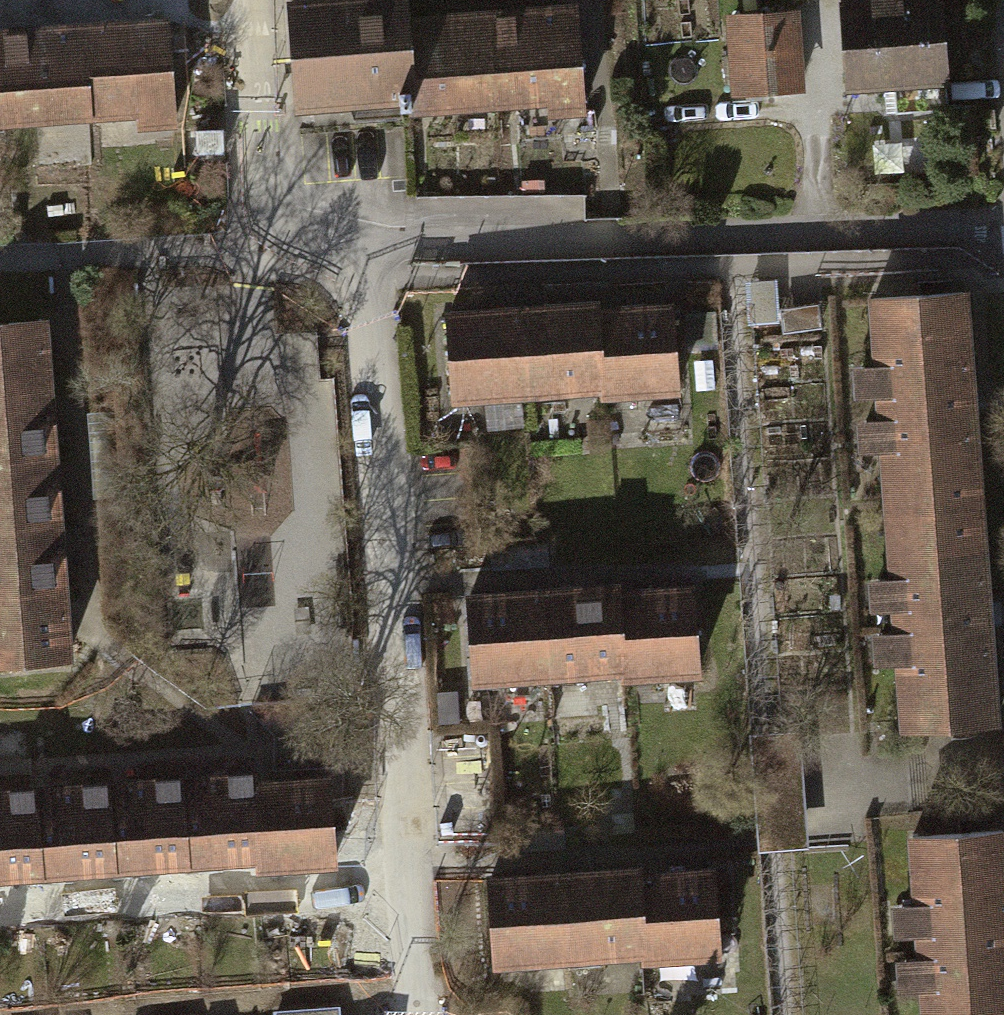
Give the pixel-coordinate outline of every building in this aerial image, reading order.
[(406,16),(405,0),(293,0),(299,107),(410,101),(406,16)] [(950,0),(841,0),(847,84),(886,82),(948,78),(955,77),(950,0)] [(807,86),(801,6),(726,11),(732,92),(807,86)] [(491,12),(496,115),(579,111),(574,8),(491,12)] [(496,115),(491,12),(406,16),(410,101),(411,119),(496,115)] [(90,21),(97,115),(137,112),(138,126),(179,123),(172,15),(90,21)] [(9,26),(15,121),(97,115),(90,21),(9,26)] [(15,121),(9,26),(0,27),(0,122),(15,121)] [(948,78),(886,82),(888,111),(950,107),(948,78)] [(884,513),(985,506),(970,287),(869,294),(874,359),(853,360),(856,394),(876,393),(877,414),(858,415),(861,448),(880,447),(884,513)] [(594,304),(593,295),(518,300),(525,396),(601,391),(594,304)] [(677,394),(669,298),(594,304),(601,391),(601,400),(677,394)] [(525,396),(518,300),(442,306),(450,402),(525,396)] [(46,391),(41,321),(0,324),(0,394),(46,391)] [(50,460),(46,391),(0,394),(0,464),(50,460)] [(55,530),(50,460),(0,464),(0,533),(55,530)] [(899,731),(1000,724),(985,506),(884,513),(888,573),(870,575),(872,607),(891,605),(892,629),(873,630),(876,664),(895,662),(899,731)] [(60,599),(55,530),(0,533),(0,603),(60,599)] [(616,586),(615,577),(540,583),(547,679),(622,673),(616,586)] [(699,676),(691,581),(616,586),(622,673),(623,682),(699,676)] [(547,679),(540,583),(464,589),(472,684),(547,679)] [(64,669),(60,599),(0,603),(0,673),(64,669)] [(802,793),(799,735),(767,737),(745,739),(751,844),(752,855),(776,853),(806,851),(802,793)] [(251,780),(251,771),(177,776),(183,871),(257,866),(251,780)] [(332,869),(325,775),(251,780),(257,866),(258,874),(332,869)] [(183,871),(177,776),(103,781),(109,876),(183,871)] [(109,876),(103,781),(29,787),(35,881),(109,876)] [(29,787),(0,789),(0,883),(35,881),(29,787)] [(911,834),(915,897),(894,899),(896,932),(917,931),(919,953),(899,954),(901,991),(921,990),(923,1014),(1003,1014),(1003,827),(911,834)] [(635,877),(635,868),(559,874),(566,970),(642,964),(635,877)] [(718,967),(711,871),(635,877),(642,964),(643,973),(718,967)] [(566,970),(559,874),(484,880),(491,975),(566,970)] [(333,886),(336,908),(356,906),(353,883),(333,886)]
